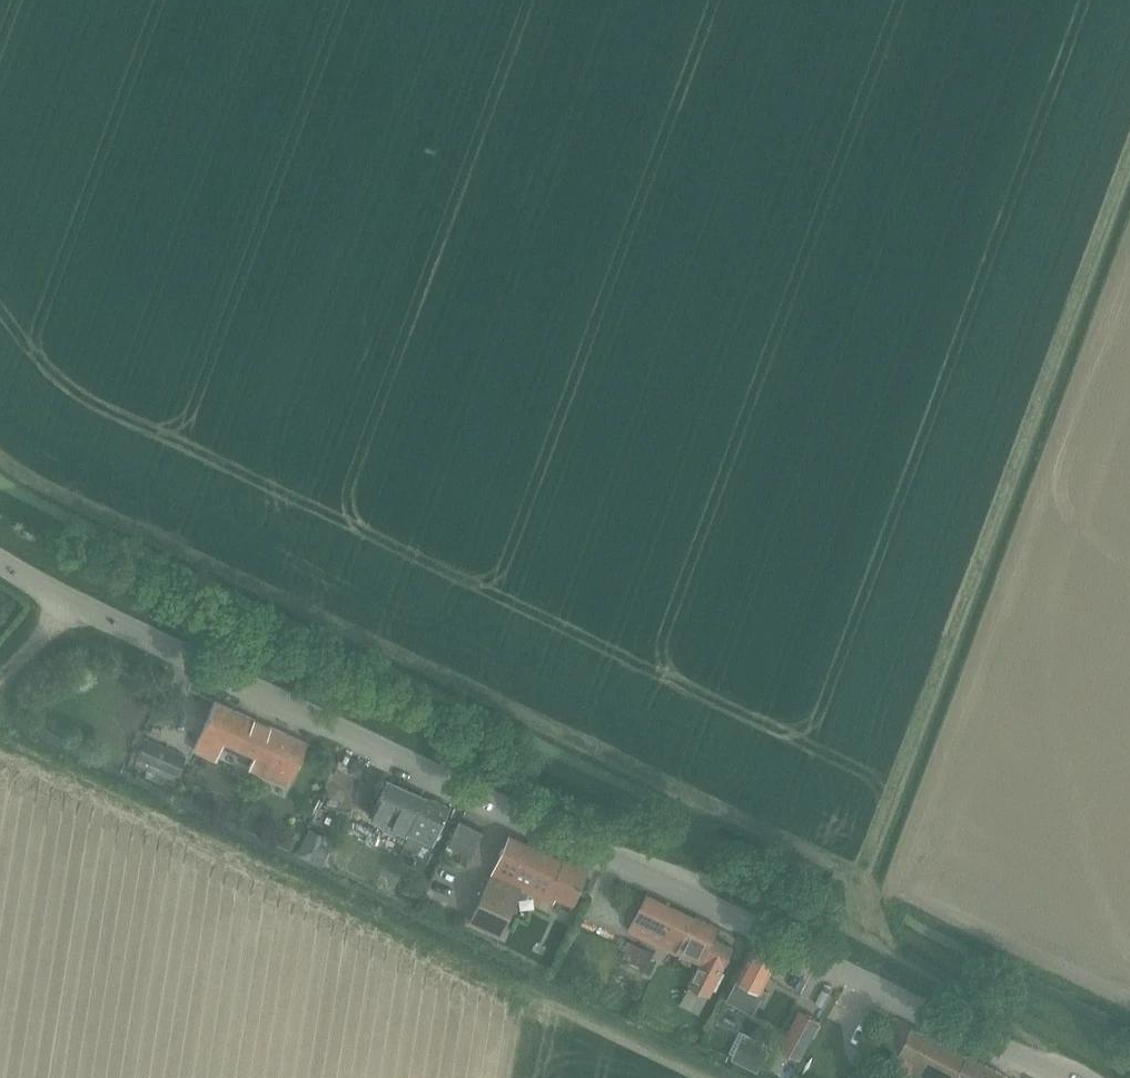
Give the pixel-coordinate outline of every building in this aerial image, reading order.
[(215,700),(193,748),(215,759),(224,740),(254,754),(249,767),(287,785),(307,742),(215,700)] [(137,757),(175,773),(184,754),(146,738),(137,757)] [(353,762),(349,771),(360,776),(364,767),(365,764),(354,759),(353,762)] [(332,771),(326,784),(339,790),(345,777),(332,771)] [(387,777),(370,814),(403,829),(435,844),(452,808),(387,777)] [(460,820),(450,844),(474,854),(484,830),(460,820)] [(297,850),(296,853),(322,866),(324,863),(331,847),(322,843),(324,837),(326,834),(323,833),(308,826),(297,850)] [(470,921),(474,923),(500,934),(507,922),(523,887),(570,910),(589,870),(512,834),(470,921)] [(679,951),(700,961),(689,983),(709,993),(732,947),(713,937),(718,927),(648,892),(629,931),(677,955),(679,951)] [(655,952),(629,940),(621,957),(646,969),(655,952)] [(753,1007),(777,961),(753,948),(729,995),(753,1007)] [(568,963),(563,974),(573,979),(578,968),(568,963)] [(801,1009),(781,1047),(800,1057),(820,1020),(801,1009)] [(1006,1074),(894,1017),(881,1042),(899,1051),(892,1064),(919,1077),(1004,1077),(1006,1074)] [(758,1046),(749,1064),(758,1068),(767,1050),(758,1046)]
